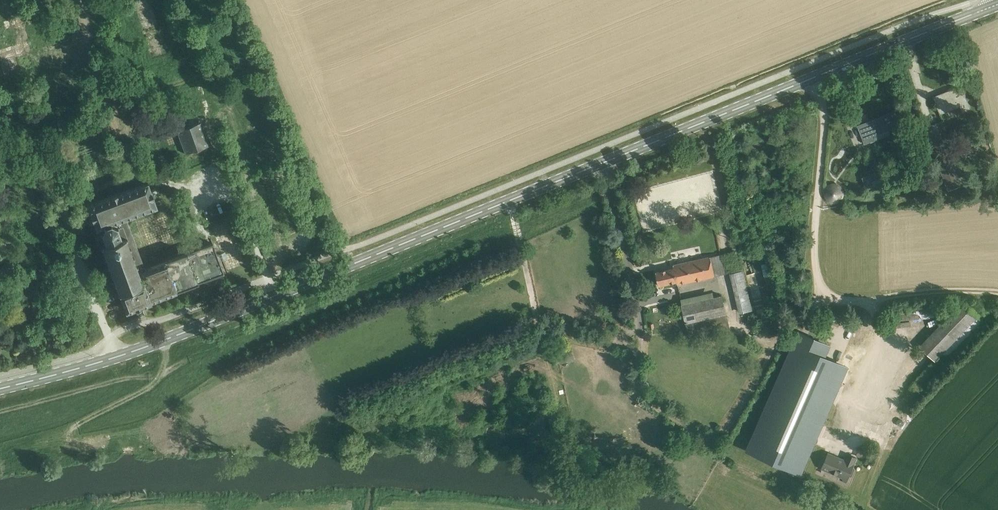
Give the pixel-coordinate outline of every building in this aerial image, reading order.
[(962,85),(933,96),(938,111),(958,103),(962,113),(971,110),(962,85)] [(859,128),(865,143),(876,139),(875,135),(901,125),(895,111),(883,115),(883,116),(871,121),(870,120),(871,125),(868,126),(867,126),(860,129),(859,128)] [(185,154),(209,145),(201,122),(177,130),(185,154)] [(943,140),(936,123),(922,128),(929,146),(943,140)] [(961,186),(946,146),(931,151),(948,191),(949,190),(961,186)] [(881,169),(862,177),(867,187),(886,180),(881,169)] [(823,190),(835,203),(845,193),(833,180),(823,190)] [(203,281),(224,273),(213,243),(145,268),(127,217),(157,206),(148,181),(88,203),(97,229),(101,227),(100,232),(94,234),(99,248),(103,246),(125,310),(135,307),(136,310),(143,308),(142,304),(152,300),(151,300),(175,291),(175,292),(177,291),(185,288),(185,287),(203,281)] [(726,273),(722,253),(673,264),(674,267),(656,271),(659,285),(677,281),(677,284),(716,275),(726,273)] [(730,274),(739,313),(753,310),(743,271),(730,274)] [(682,303),(688,330),(690,340),(731,330),(728,321),(722,294),(714,296),(713,291),(680,298),(682,303)] [(963,300),(920,345),(936,360),(939,357),(978,316),(979,315),(963,300)] [(831,346),(798,331),(747,449),(802,473),(827,417),(830,409),(849,367),(826,357),(831,346)] [(829,452),(822,468),(844,477),(843,480),(846,482),(857,457),(848,454),(845,461),(841,460),(842,458),(829,452)]
